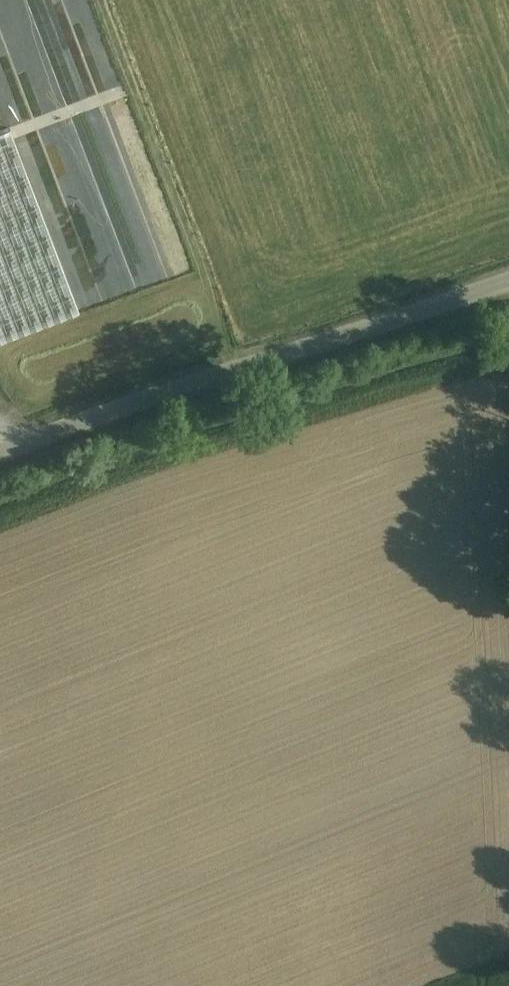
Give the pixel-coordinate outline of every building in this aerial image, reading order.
[(78,310),(9,127),(0,131),(0,340),(78,310)]
